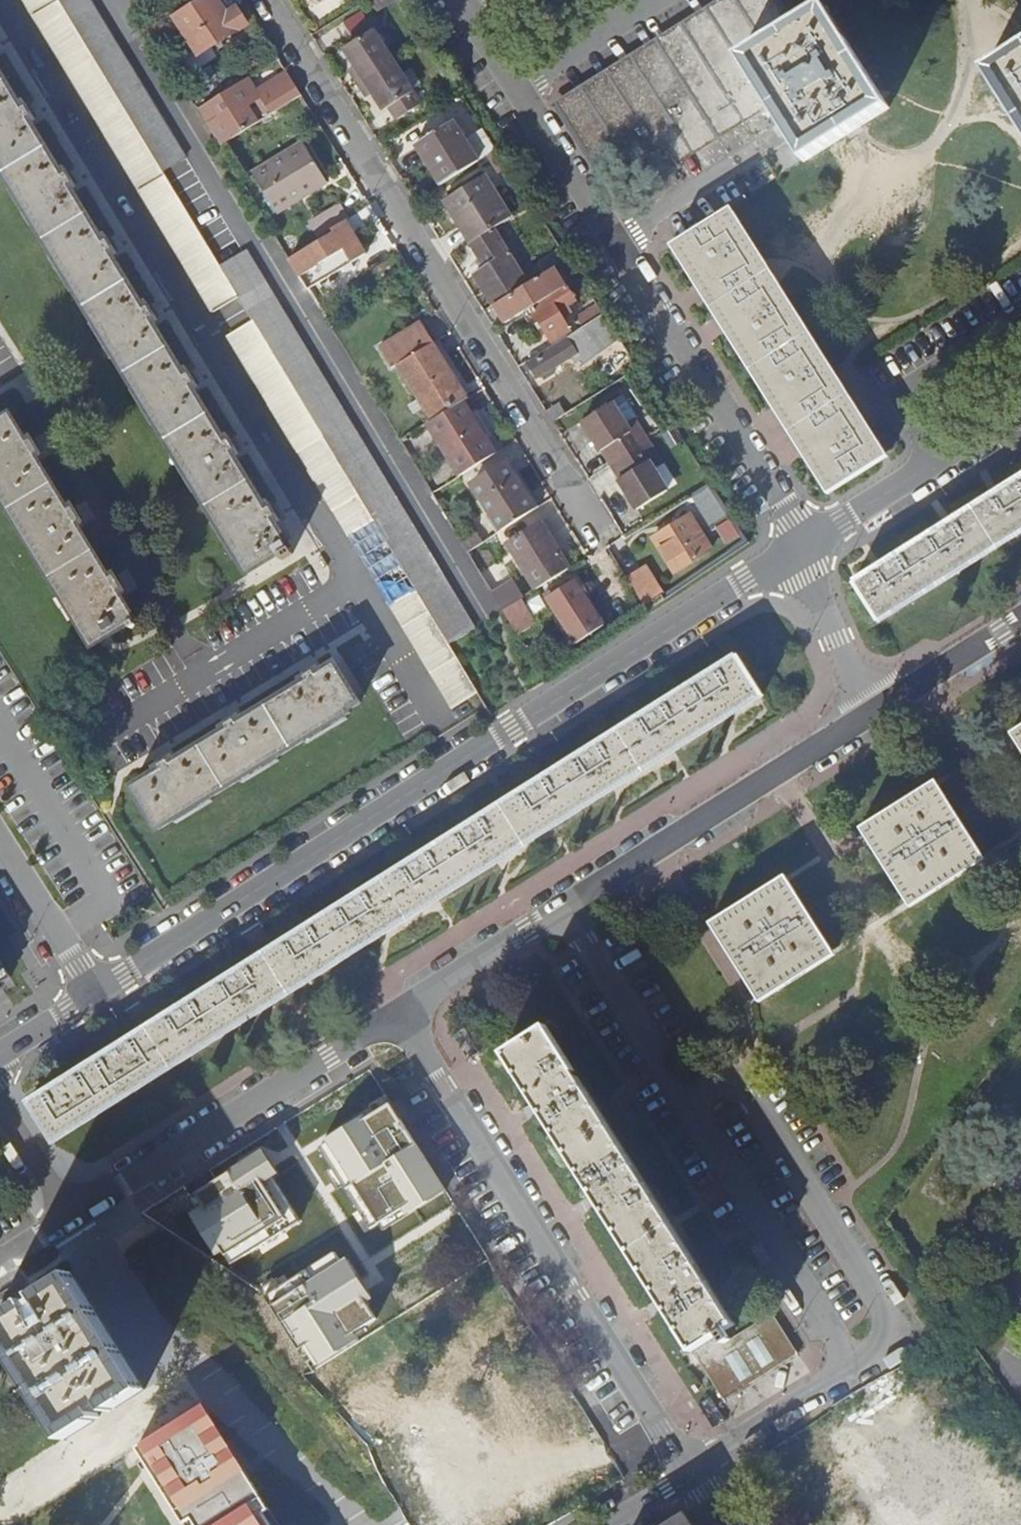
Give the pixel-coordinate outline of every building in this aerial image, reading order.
[(54,0),(20,0),(212,316),(237,300),(218,268),(160,174),(54,0)] [(160,174),(183,161),(85,0),(54,0),(160,174)] [(187,41),(226,17),(215,0),(209,0),(175,22),(187,41)] [(369,4),(376,15),(399,1),(398,0),(375,0),(369,4)] [(781,33),(769,14),(772,12),(765,0),(762,0),(744,11),(711,32),(676,53),(638,77),(600,101),(580,113),(600,145),(612,137),(642,184),(765,107),(736,61),(781,33)] [(736,61),(765,107),(802,166),(888,112),(822,8),(781,33),(736,61)] [(226,17),(187,41),(197,58),(246,27),(236,11),(226,17)] [(340,29),(352,46),(344,51),(355,69),(364,83),(372,96),(383,114),(389,110),(397,123),(421,108),(412,95),(401,77),(384,51),(374,34),(362,16),(340,29)] [(386,27),(374,34),(384,51),(396,43),(386,27)] [(982,69),(1020,133),(1020,45),(982,69)] [(364,83),(355,69),(349,73),(357,87),(364,83)] [(208,70),(202,74),(207,84),(214,80),(208,70)] [(410,72),(401,77),(412,95),(420,89),(410,72)] [(202,74),(188,81),(194,91),(207,84),(202,74)] [(0,76),(0,174),(249,579),(292,552),(0,76)] [(243,81),(207,103),(216,118),(204,125),(219,149),(254,128),(245,112),(257,105),(243,81)] [(372,96),(364,83),(357,87),(366,100),(372,96)] [(261,110),(268,119),(292,104),(283,89),(265,101),(267,106),(261,110)] [(419,145),(444,185),(478,164),(454,124),(419,145)] [(301,146),(251,177),(275,217),(326,186),(301,146)] [(456,217),(472,244),(474,243),(493,231),(508,221),(481,178),(441,203),(452,220),(456,217)] [(348,221),(329,232),(331,236),(293,259),(304,278),(309,275),(307,271),(314,267),(315,269),(342,253),(350,266),(365,257),(351,236),(376,220),(368,208),(348,221)] [(306,228),(315,241),(329,232),(348,221),(339,208),(306,228)] [(879,463),(724,213),(677,243),(705,288),(727,323),(780,410),(808,455),(832,493),(879,463)] [(493,231),(474,243),(486,262),(481,264),(485,271),(475,277),(493,305),(526,284),(493,231)] [(245,251),(218,268),(237,300),(251,323),(446,644),(474,627),(245,251)] [(556,269),(521,291),(554,344),(572,332),(559,311),(576,301),(556,269)] [(604,319),(529,365),(538,379),(578,355),(585,365),(620,344),(604,319)] [(446,644),(251,323),(225,338),(451,709),(477,694),(446,644)] [(377,351),(390,371),(395,368),(431,346),(418,326),(377,351)] [(395,368),(429,424),(459,406),(442,379),(449,374),(431,346),(395,368)] [(603,450),(611,464),(648,440),(636,420),(638,419),(623,396),(582,421),(602,452),(603,450)] [(429,424),(425,427),(457,480),(495,457),(463,404),(459,406),(429,424)] [(8,416),(0,420),(0,504),(87,649),(132,621),(8,416)] [(648,440),(611,464),(620,478),(619,479),(639,511),(670,492),(656,470),(664,465),(648,440)] [(473,485),(501,532),(536,512),(507,464),(473,485)] [(854,587),(878,625),(1020,535),(1020,481),(854,587)] [(709,482),(687,497),(712,534),(733,520),(709,482)] [(710,553),(688,517),(654,538),(677,574),(710,553)] [(510,542),(540,590),(571,570),(541,523),(510,542)] [(460,544),(466,554),(483,543),(477,533),(460,544)] [(652,575),(632,588),(648,613),(668,600),(652,575)] [(603,626),(574,585),(548,603),(576,644),(603,626)] [(496,602),(503,613),(516,605),(520,602),(513,591),(496,602)] [(516,605),(503,613),(510,625),(523,617),(516,605)] [(739,660),(31,1108),(55,1146),(763,698),(739,660)] [(335,665),(133,790),(160,833),(349,716),(347,712),(360,705),(335,665)] [(1020,752),(1020,728),(1010,735),(1020,752)] [(859,831),(909,910),(984,862),(934,783),(859,831)] [(784,878),(709,924),(759,1003),(833,958),(784,878)] [(12,986),(0,967),(0,994),(12,986)] [(736,1328),(548,1029),(505,1056),(693,1355),(696,1354),(726,1334),(736,1328)] [(316,1131),(375,1234),(448,1192),(376,1065),(333,1089),(347,1113),(316,1131)] [(307,1224),(266,1143),(183,1184),(224,1266),(307,1224)] [(268,1289),(305,1358),(378,1319),(341,1250),(268,1289)] [(72,1273),(0,1319),(0,1336),(65,1440),(145,1389),(72,1273)] [(511,1294),(486,1311),(521,1365),(547,1349),(511,1294)] [(726,1334),(696,1354),(702,1361),(699,1362),(725,1403),(798,1356),(773,1316),(731,1343),(726,1334)] [(138,1452),(184,1524),(278,1524),(205,1409),(138,1452)] [(686,1512),(665,1524),(694,1524),(686,1512)]
